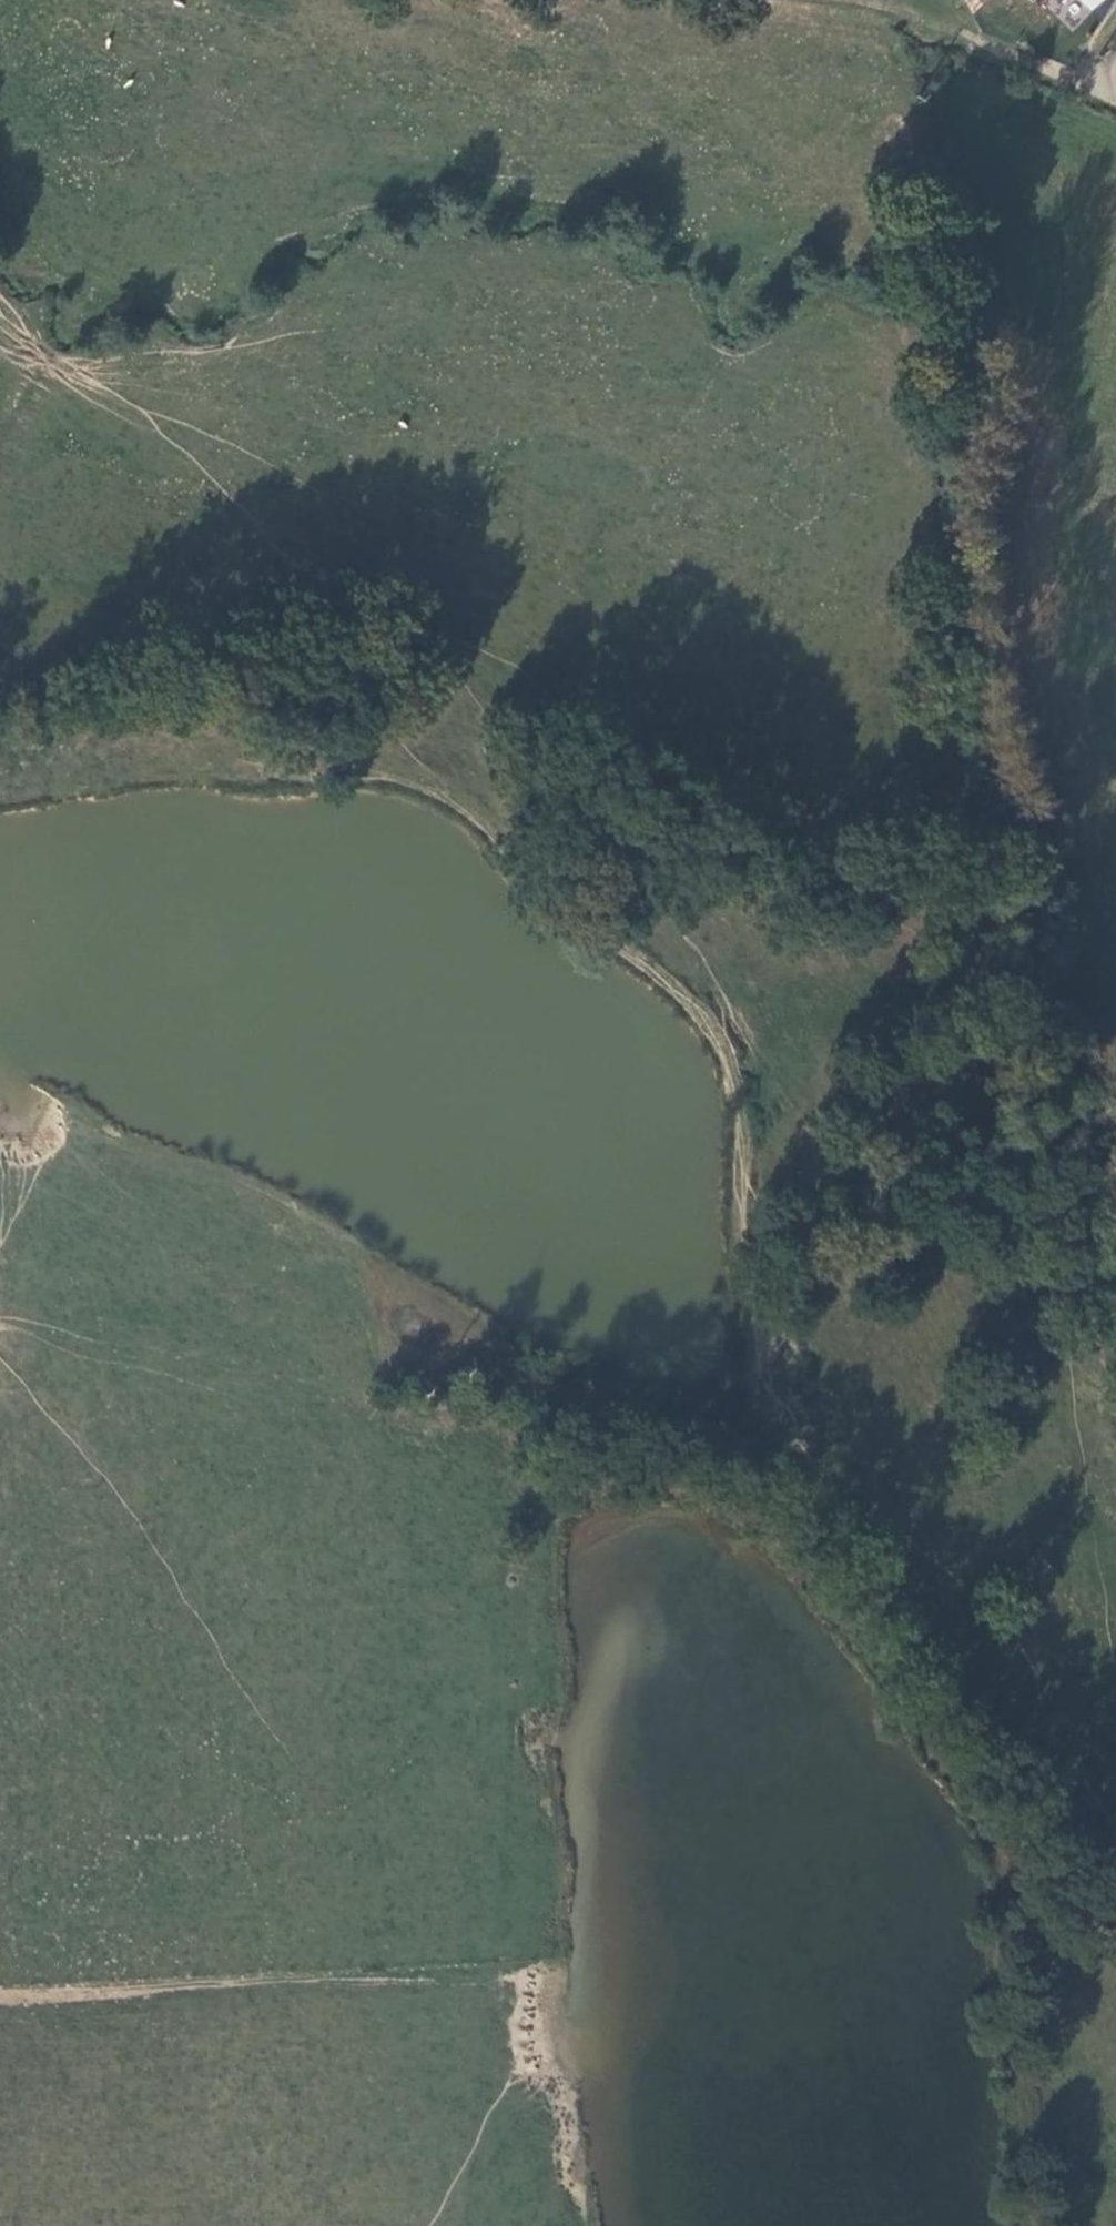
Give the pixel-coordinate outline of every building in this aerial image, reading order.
[(1089,14),(1101,0),(1071,0),(1089,14)]
